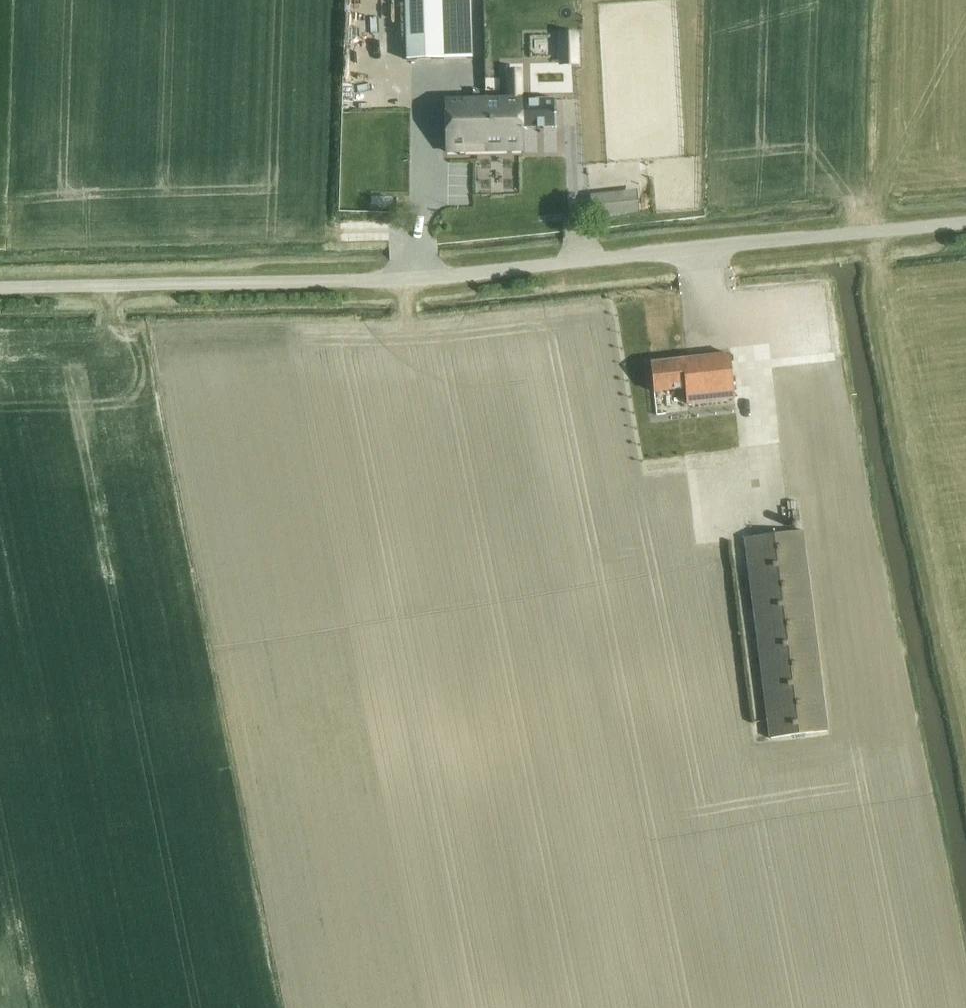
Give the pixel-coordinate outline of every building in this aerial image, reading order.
[(406,61),(471,59),(469,0),(405,0),(406,61)] [(489,48),(558,49),(559,19),(525,18),(524,34),(489,33),(489,48)] [(576,56),(576,35),(559,35),(559,56),(576,56)] [(508,100),(447,100),(448,151),(523,151),(523,126),(557,126),(557,102),(523,102),(523,100),(520,100),(519,84),(508,84),(508,100)] [(520,173),(519,160),(507,160),(507,173),(520,173)] [(591,200),(593,216),(637,211),(635,195),(591,200)] [(681,360),(650,364),(653,392),(684,389),(686,404),(734,399),(729,355),(681,360)] [(744,538),(770,739),(827,732),(801,531),(744,538)]
